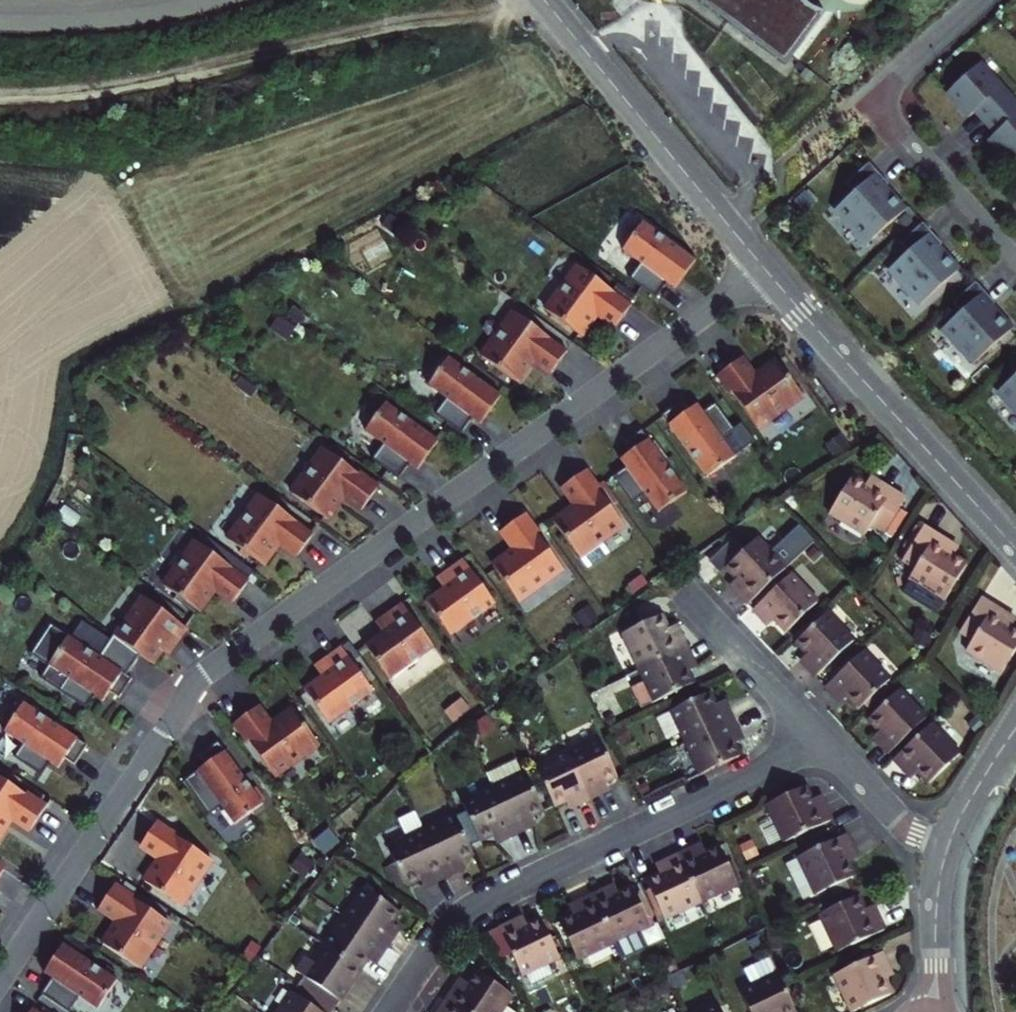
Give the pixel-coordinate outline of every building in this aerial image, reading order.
[(786,66),(825,13),(816,9),(809,3),(807,0),(697,0),(786,66)] [(975,112),(985,123),(1010,100),(979,65),(947,94),(968,118),(975,112)] [(985,123),(995,134),(988,140),(1010,165),(1015,159),(1015,107),(1010,100),(985,123)] [(869,163),(842,187),(850,196),(832,213),(863,248),(905,211),(884,188),(888,185),(869,163)] [(640,264),(629,279),(655,298),(666,283),(674,289),(695,261),(642,222),(621,251),(640,264)] [(923,223),(896,247),(904,256),(885,273),(917,308),(958,270),(938,248),(942,244),(923,223)] [(578,267),(546,311),(581,336),(597,314),(615,327),(631,306),(578,267)] [(975,283),(949,307),(957,316),(938,333),(969,367),(1011,330),(991,307),(995,304),(975,283)] [(514,313),(482,357),(516,383),(532,360),(551,374),(567,352),(514,313)] [(754,376),(777,360),(775,357),(755,372),(744,356),(741,358),(754,376)] [(757,427),(802,395),(777,360),(754,376),(741,358),(719,374),(757,427)] [(1004,368),(1013,378),(994,395),(1015,419),(1015,358),(1004,368)] [(445,400),(434,415),(461,434),(472,419),(480,426),(500,397),(448,359),(427,387),(445,400)] [(733,394),(719,374),(716,376),(730,396),(733,394)] [(707,477),(735,457),(721,439),(734,430),(715,404),(702,412),(696,404),(687,411),(680,401),(662,415),(707,477)] [(383,446),(372,461),(398,480),(409,465),(417,471),(438,442),(386,404),(365,432),(383,446)] [(687,491),(642,429),(624,443),(630,452),(621,459),(627,467),(615,476),(634,502),(646,493),(659,512),(687,491)] [(324,452),(291,496),(326,522),(342,500),(345,502),(360,513),(377,492),(357,477),(324,452)] [(603,489),(588,468),(585,471),(600,491),(603,489)] [(602,540),(624,524),(600,491),(585,471),(563,487),(576,505),(554,522),(589,569),(611,553),(602,540)] [(357,477),(377,492),(379,489),(359,474),(357,477)] [(878,482),(869,476),(866,482),(874,487),(878,482)] [(903,498),(878,482),(874,487),(866,482),(864,485),(851,477),(828,515),(848,527),(841,537),(856,546),(863,536),(870,525),(882,532),(903,498)] [(576,505),(563,487),(560,489),(572,505),(552,519),(554,522),(576,505)] [(260,498),(227,542),(240,552),(249,558),(262,567),(278,545),(282,548),(296,559),(313,537),(260,498)] [(342,500),(326,522),(329,524),(345,502),(342,500)] [(775,505),(769,511),(778,522),(785,515),(775,505)] [(542,532),(527,512),(525,515),(539,535),(542,532)] [(519,600),(563,568),(539,535),(525,515),(502,531),(516,549),(494,565),(519,600)] [(948,543),(923,526),(921,530),(911,545),(908,542),(904,547),(909,550),(901,561),(914,570),(908,579),(909,580),(901,593),(931,611),(937,609),(942,600),(965,563),(953,555),(955,551),(946,546),(948,543)] [(917,527),(908,542),(911,545),(921,530),(917,527)] [(516,549),(502,531),(500,533),(511,549),(492,563),(494,565),(516,549)] [(745,604),(784,567),(756,537),(723,568),(734,579),(731,583),(737,590),(734,593),(745,604)] [(957,548),(948,543),(946,546),(955,551),(957,548)] [(196,544),(163,588),(197,613),(214,591),(217,593),(232,604),(248,583),(196,544)] [(278,545),(262,567),(265,569),(282,548),(278,545)] [(240,552),(239,554),(246,560),(249,558),(240,552)] [(496,603),(464,559),(443,573),(451,583),(444,588),(427,601),(452,635),(496,603)] [(443,573),(437,578),(444,588),(451,583),(443,573)] [(790,573),(750,610),(761,621),(764,618),(768,623),(772,620),(782,631),(815,600),(790,573)] [(737,590),(731,583),(727,585),(734,593),(737,590)] [(520,604),(526,613),(553,593),(547,584),(520,604)] [(214,591),(197,613),(200,616),(217,593),(214,591)] [(1005,614),(981,597),(959,633),(972,640),(966,650),(999,671),(1015,645),(1015,630),(1010,626),(1012,623),(1003,617),(1005,614)] [(114,636),(111,640),(135,656),(151,667),(160,655),(165,647),(170,651),(184,631),(139,600),(114,636)] [(435,647),(403,603),(383,617),(390,627),(384,632),(367,645),(391,679),(435,647)] [(805,663),(802,666),(812,676),(851,640),(825,611),(792,642),(804,654),(800,657),(805,663)] [(1014,619),(1005,614),(1003,617),(1012,623),(1014,619)] [(640,671),(687,648),(681,635),(677,637),(673,628),(668,630),(662,617),(623,635),(640,671)] [(383,618),(376,622),(384,632),(390,627),(383,618)] [(42,627),(25,656),(45,668),(37,681),(83,710),(91,697),(100,702),(106,693),(116,699),(128,679),(122,676),(135,656),(111,640),(108,645),(80,626),(68,643),(42,627)] [(376,689),(346,643),(325,658),(332,669),(326,673),(325,673),(308,685),(332,720),(376,689)] [(165,647),(160,655),(165,659),(170,651),(165,647)] [(687,648),(640,671),(645,682),(655,702),(694,684),(688,672),(693,670),(690,664),(693,662),(687,648)] [(914,664),(921,658),(915,651),(908,657),(914,664)] [(887,679),(862,652),(823,688),(833,698),(835,696),(840,701),(844,698),(855,709),(887,679)] [(805,663),(800,657),(797,661),(802,666),(805,663)] [(325,658),(318,662),(325,673),(326,673),(332,669),(325,658)] [(655,702),(645,682),(632,688),(642,708),(655,702)] [(924,718),(898,690),(866,721),(876,731),(872,735),(877,741),(874,743),(885,754),(924,718)] [(714,706),(709,696),(671,714),(658,720),(668,740),(681,734),(685,744),(733,722),(726,707),(722,710),(719,704),(714,706)] [(474,708),(468,701),(452,713),(458,720),(474,708)] [(21,707),(3,736),(22,747),(14,760),(42,777),(50,765),(59,770),(65,760),(74,766),(86,747),(65,734),(54,727),(21,707)] [(263,728),(284,711),(282,708),(263,723),(251,708),(248,710),(263,728)] [(268,779),(311,744),(284,711),(263,728),(248,710),(227,727),(268,779)] [(739,736),(733,722),(685,744),(700,776),(738,758),(733,747),(738,745),(735,737),(739,736)] [(54,727),(65,734),(67,731),(56,724),(54,727)] [(957,753),(929,724),(890,760),(901,771),(903,769),(910,776),(914,773),(924,784),(957,753)] [(242,747),(227,727),(224,729),(240,749),(242,747)] [(743,742),(739,736),(735,737),(738,745),(743,742)] [(598,739),(566,753),(589,802),(602,795),(600,791),(606,788),(604,784),(616,778),(598,739)] [(259,807),(211,747),(193,761),(200,770),(180,787),(206,820),(218,811),(232,828),(259,807)] [(589,802),(566,753),(535,768),(553,808),(566,802),(567,806),(573,803),(575,808),(589,802)] [(487,775),(493,788),(515,836),(529,829),(527,825),(533,822),(531,818),(542,813),(518,760),(487,775)] [(908,779),(910,776),(903,769),(901,771),(908,779)] [(11,821),(31,833),(45,810),(24,797),(0,782),(0,840),(11,821)] [(834,818),(827,804),(823,805),(819,797),(814,799),(807,785),(769,803),(787,840),(834,818)] [(493,788),(461,802),(465,811),(480,842),(492,836),(494,841),(499,838),(502,842),(515,836),(493,788)] [(24,797),(45,810),(47,807),(26,794),(24,797)] [(823,795),(819,797),(823,805),(827,804),(823,795)] [(465,811),(454,816),(469,847),(480,842),(465,811)] [(454,816),(423,831),(429,844),(446,879),(458,872),(456,869),(463,865),(461,861),(473,855),(469,847),(454,816)] [(0,840),(0,846),(13,826),(29,836),(31,833),(11,821),(0,840)] [(171,838),(150,825),(148,828),(169,841),(171,838)] [(176,909),(204,863),(169,841),(148,828),(134,851),(154,864),(139,887),(176,909)] [(336,841),(325,828),(307,843),(317,856),(336,841)] [(429,844),(423,831),(386,848),(394,864),(387,867),(396,888),(404,885),(405,887),(418,880),(421,885),(430,881),(432,885),(446,879),(429,844)] [(838,837),(790,860),(791,861),(806,895),(807,896),(846,878),(840,864),(844,862),(839,852),(844,850),(838,837)] [(700,844),(691,848),(693,853),(702,848),(700,844)] [(704,853),(702,848),(693,853),(691,848),(678,855),(700,902),(736,885),(718,846),(704,853)] [(848,860),(844,850),(839,852),(844,862),(848,860)] [(154,864),(134,851),(132,855),(149,865),(136,885),(139,887),(154,864)] [(700,902),(678,855),(664,861),(666,866),(657,870),(659,874),(645,881),(649,890),(655,903),(652,905),(658,917),(661,916),(663,920),(700,902)] [(655,866),(657,870),(666,866),(664,861),(655,866)] [(806,895),(791,861),(781,866),(797,900),(806,895)] [(752,867),(741,872),(748,888),(760,883),(752,867)] [(430,881),(421,885),(423,889),(432,885),(430,881)] [(613,886),(603,891),(605,895),(614,890),(613,886)] [(603,891),(589,897),(612,944),(649,926),(646,920),(650,919),(638,893),(634,895),(631,888),(616,895),(614,890),(605,895),(603,891)] [(363,889),(344,918),(388,948),(396,935),(393,933),(396,928),(392,925),(399,914),(379,901),(363,889)] [(134,903),(112,890),(110,893),(132,906),(134,903)] [(655,903),(649,890),(646,892),(652,905),(655,903)] [(138,975),(167,928),(132,907),(110,893),(96,917),(116,929),(101,952),(138,975)] [(612,944),(589,897),(577,903),(579,907),(569,912),(571,916),(558,922),(576,961),(612,944)] [(856,897),(817,915),(835,951),(881,930),(875,916),(871,917),(867,908),(863,910),(856,897)] [(567,907),(569,912),(579,907),(577,903),(567,907)] [(116,929),(96,917),(94,920),(111,930),(99,951),(101,952),(116,929)] [(344,918),(325,946),(361,971),(367,961),(371,964),(375,958),(379,960),(388,948),(344,918)] [(513,922),(484,936),(496,958),(510,951),(522,975),(524,974),(529,985),(551,975),(546,964),(559,958),(540,919),(526,925),(524,921),(515,925),(513,922)] [(261,952),(250,945),(243,958),(253,964),(261,952)] [(361,971),(325,946),(311,966),(304,961),(296,973),(304,978),(299,986),(335,1010),(339,1002),(361,971)] [(41,1004),(54,1011),(74,1011),(78,1005),(89,1011),(101,1011),(116,988),(61,953),(42,983),(51,988),(41,1004)] [(880,980),(875,970),(879,968),(873,955),(824,978),(840,1011),(846,1011),(882,995),(875,983),(880,980)] [(767,957),(743,968),(750,983),(739,989),(750,1011),(794,1011),(782,987),(767,957)] [(884,978),(879,968),(875,970),(880,980),(884,978)] [(445,1001),(462,1011),(512,1011),(504,1007),(512,996),(476,972),(468,985),(463,982),(458,990),(454,988),(445,1001)] [(460,980),(454,988),(458,990),(463,982),(460,980)] [(335,1010),(299,986),(282,1011),(333,1011),(335,1010)] [(717,999),(690,1011),(722,1011),(717,999)] [(445,1001),(438,1011),(462,1011),(445,1001)]
